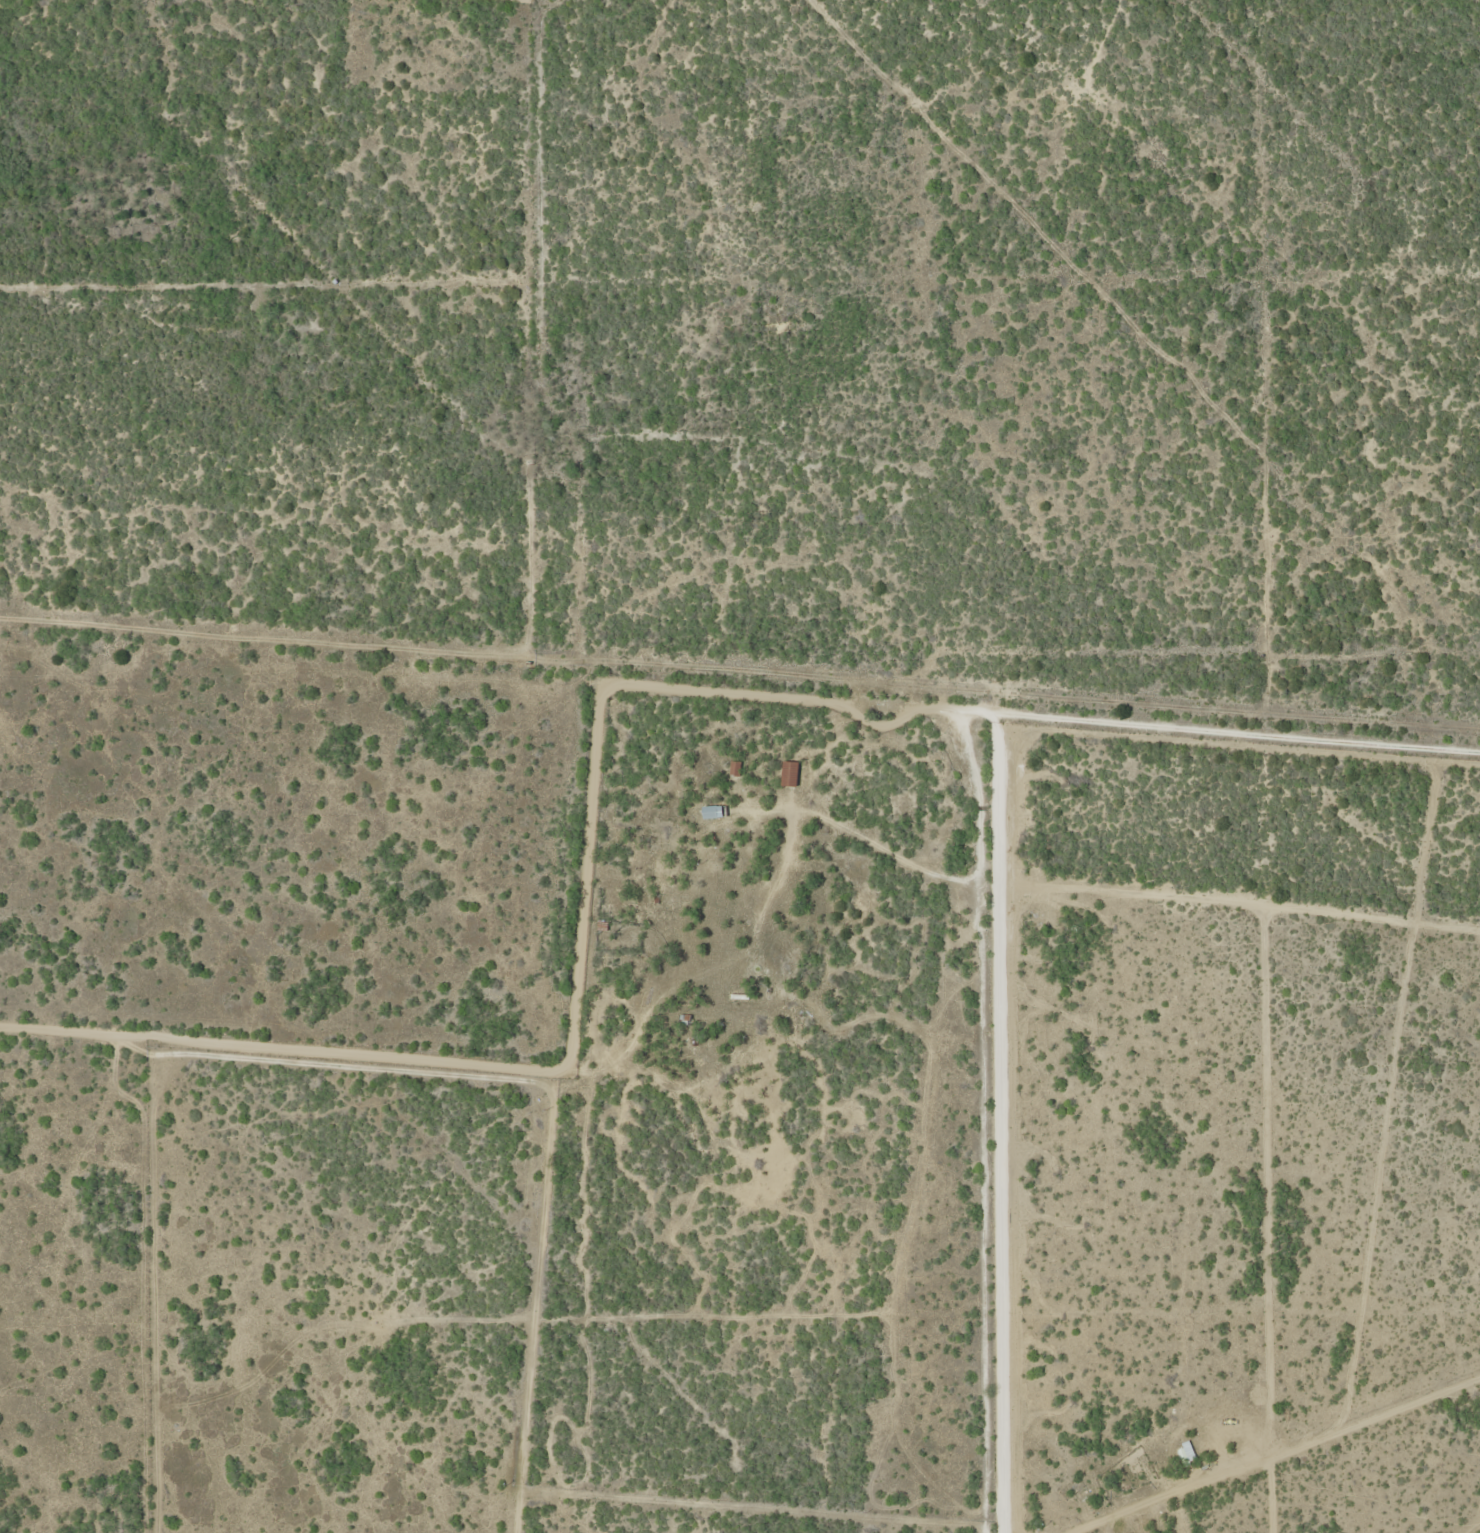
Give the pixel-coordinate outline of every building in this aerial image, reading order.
[(738,777),(739,763),(729,762),(729,776),(738,777)] [(796,762),(780,762),(780,788),(796,788),(796,762)] [(715,820),(715,808),(700,808),(700,820),(715,820)]
